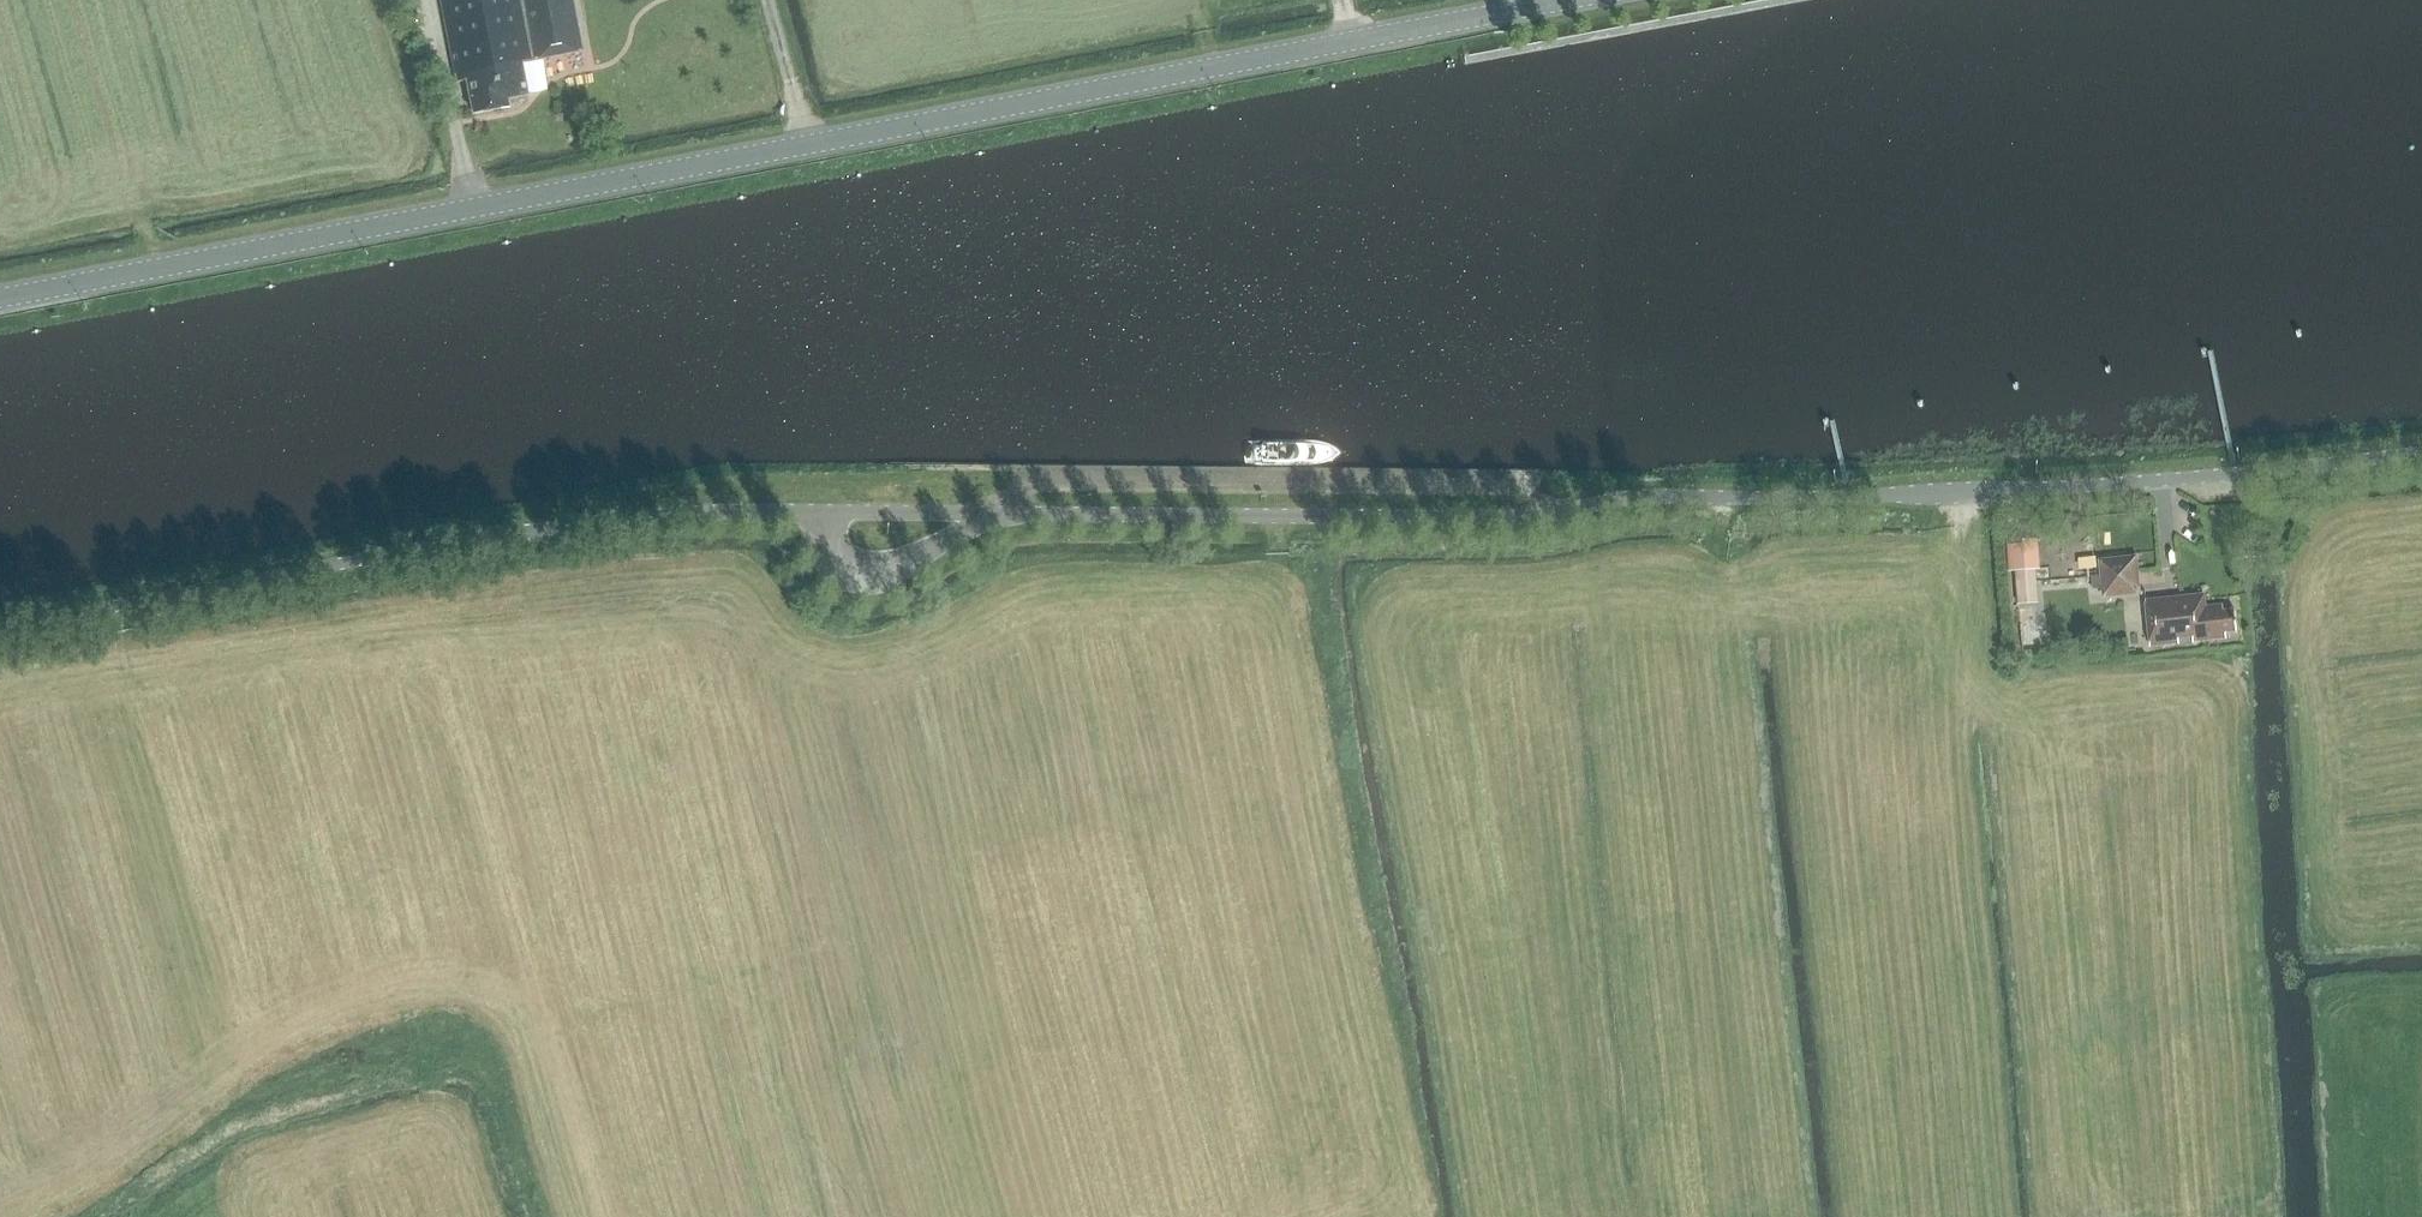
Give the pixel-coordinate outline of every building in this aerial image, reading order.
[(581,53),(571,0),(440,0),(455,83),(466,81),(473,116),(508,110),(506,101),(527,97),(520,64),(581,53)] [(2101,561),(2104,594),(2138,591),(2134,558),(2101,561)] [(2038,602),(2035,567),(2015,569),(2018,604),(2038,602)] [(2238,632),(2236,610),(2224,612),(2223,606),(2206,607),(2205,595),(2145,599),(2148,646),(2178,643),(2178,639),(2195,637),(2195,642),(2225,639),(2224,633),(2238,632)] [(2038,623),(2037,606),(2017,608),(2018,625),(2038,623)]
